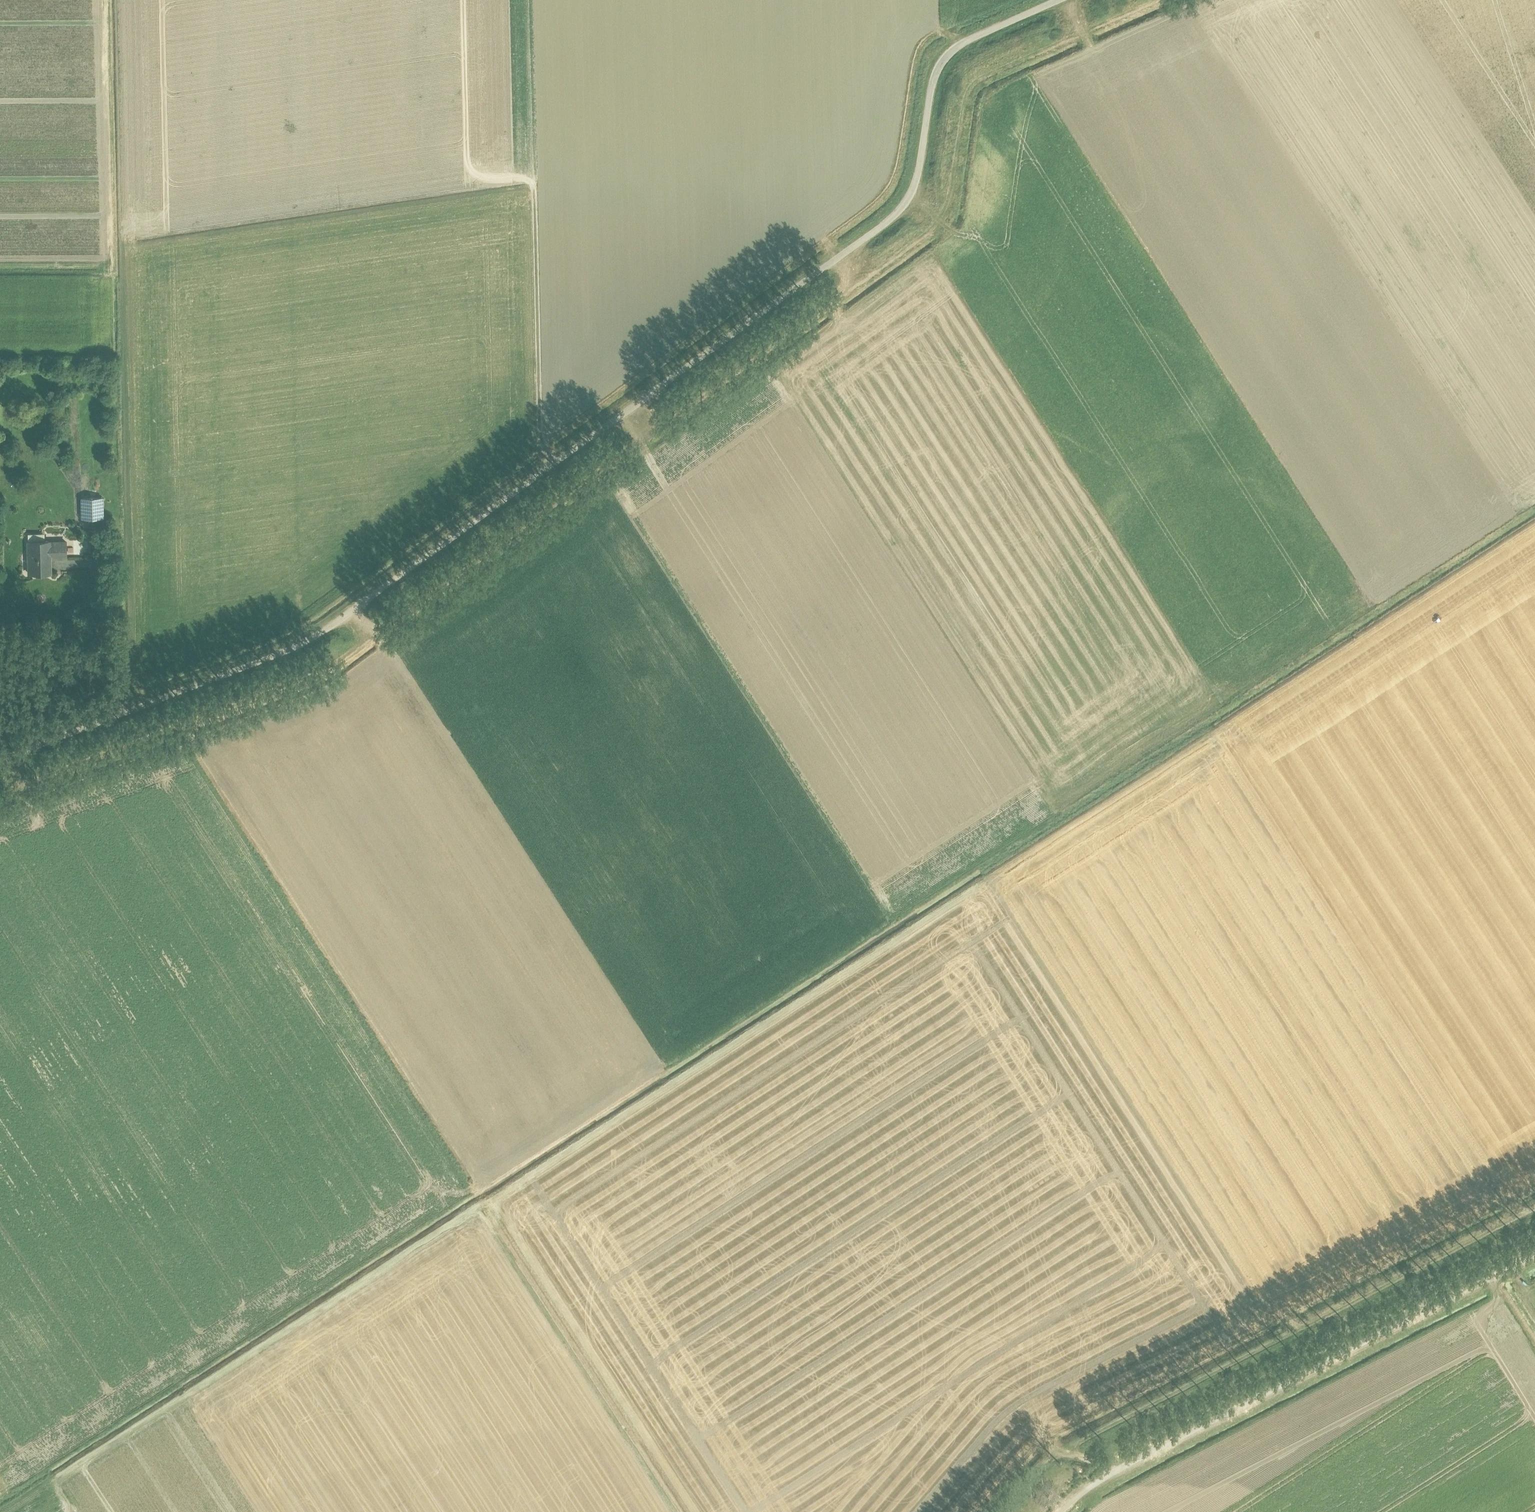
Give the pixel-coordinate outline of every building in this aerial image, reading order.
[(102,497),(82,498),(83,518),(103,517),(102,497)] [(50,558),(66,557),(66,541),(50,542),(50,540),(28,541),(29,573),(51,573),(50,558)]
